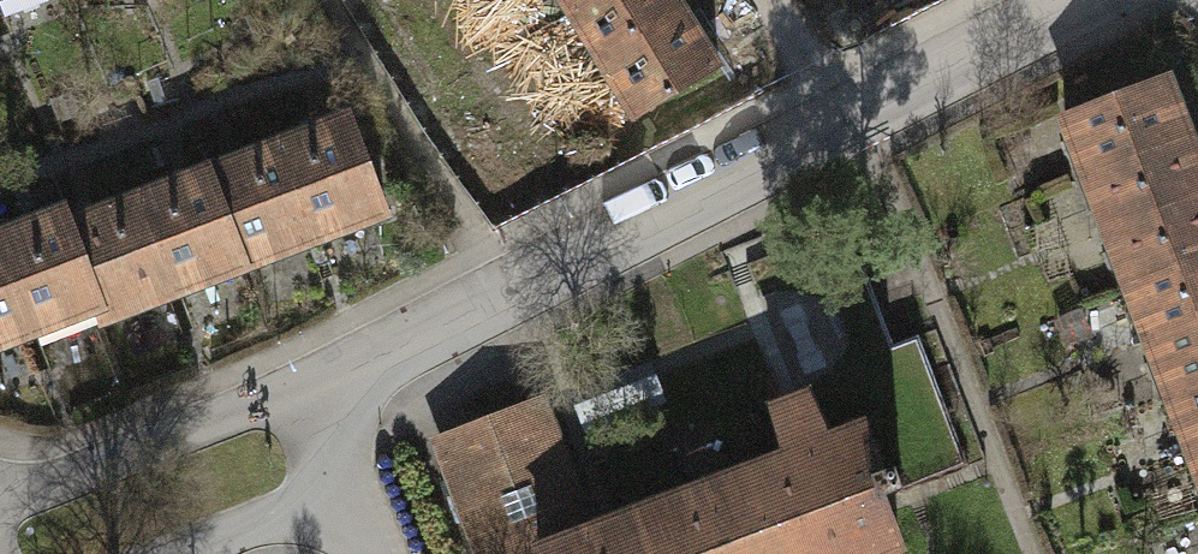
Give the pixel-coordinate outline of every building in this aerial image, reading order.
[(674,0),(544,0),(629,148),(727,92),(674,0)] [(1151,77),(1062,112),(1083,168),(1172,133),(1151,77)] [(347,118),(276,144),(312,239),(383,212),(347,118)] [(1172,133),(1083,168),(1104,224),(1194,189),(1172,133)] [(242,266),(312,239),(276,144),(206,171),(242,266)] [(206,171),(135,197),(172,292),(242,266),(206,171)] [(1104,224),(1125,281),(1197,251),(1197,200),(1194,189),(1104,224)] [(103,318),(172,292),(135,197),(67,223),(98,306),(103,318)] [(0,232),(0,259),(28,332),(98,306),(67,223),(61,209),(0,232)] [(1125,281),(1147,337),(1197,316),(1197,251),(1125,281)] [(28,332),(0,259),(0,342),(28,332)] [(1147,337),(1168,393),(1197,381),(1197,316),(1147,337)] [(1168,393),(1190,449),(1197,445),(1197,381),(1168,393)] [(889,539),(870,490),(880,486),(857,425),(817,440),(800,395),(763,409),(782,459),(796,454),(801,467),(589,547),(583,531),(580,532),(529,551),(530,553),(850,553),(889,539)] [(530,401),(430,439),(473,553),(530,553),(529,551),(580,532),(530,401)] [(1190,449),(1197,471),(1197,445),(1190,449)]
